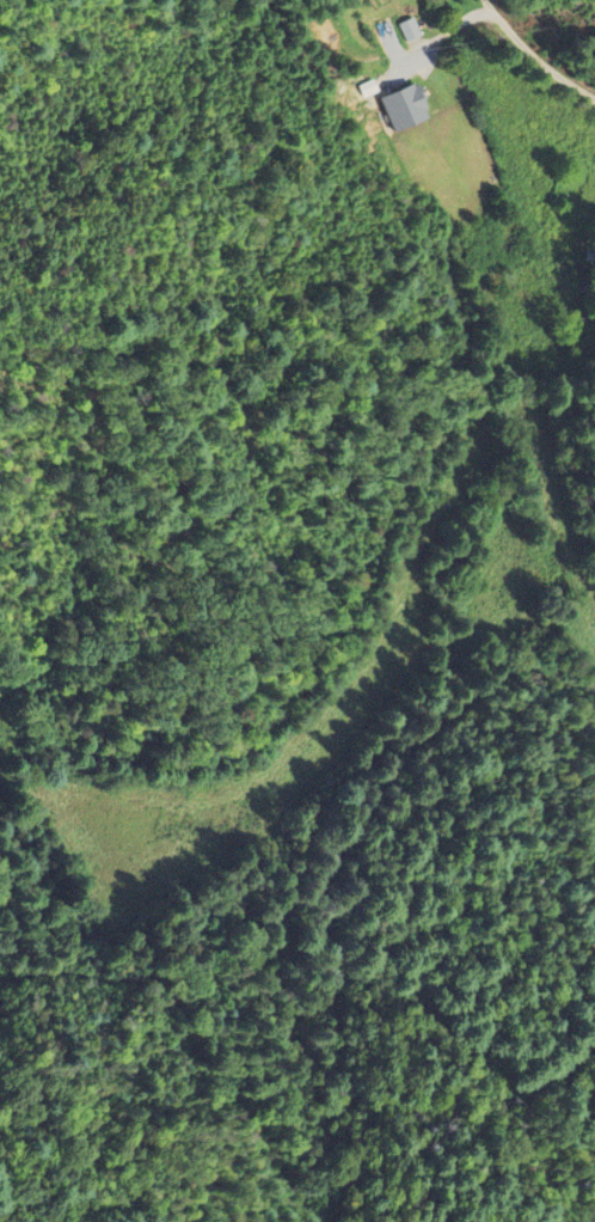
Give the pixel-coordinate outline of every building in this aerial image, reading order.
[(392,133),(428,122),(418,87),(382,98),(392,133)]
